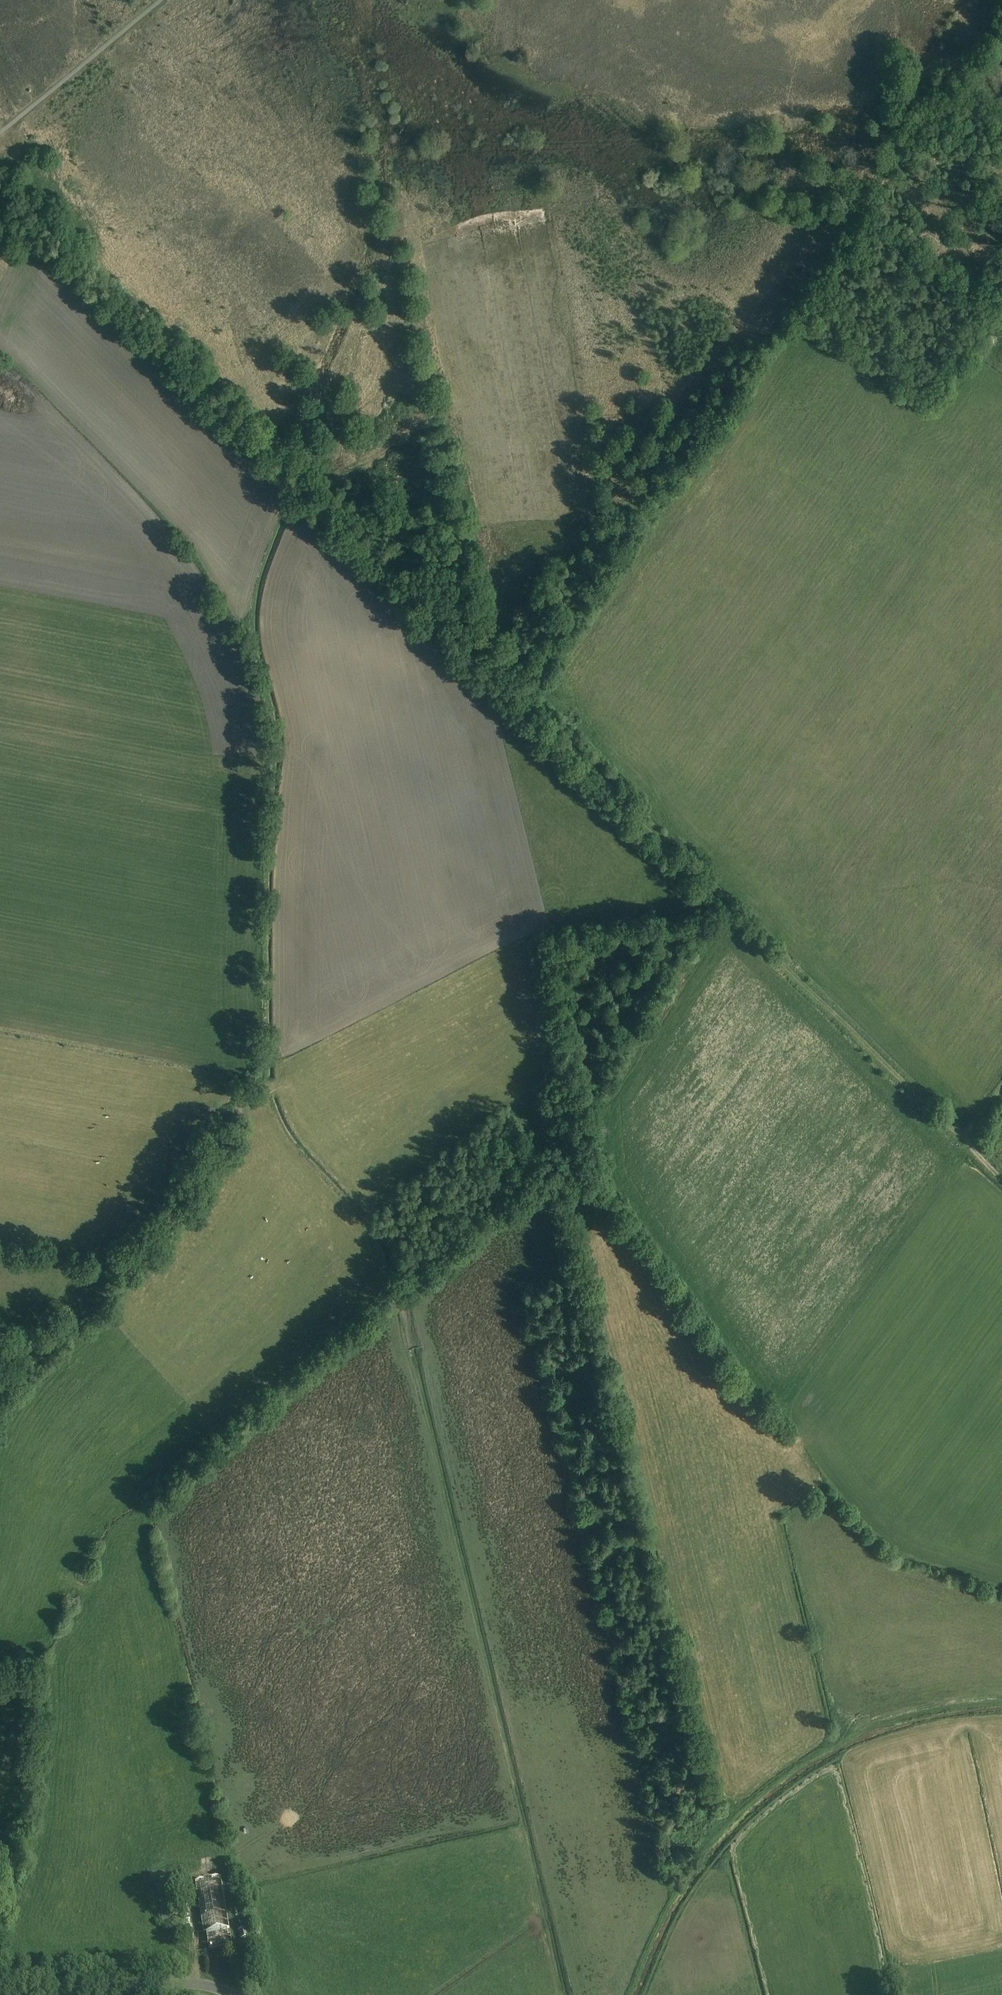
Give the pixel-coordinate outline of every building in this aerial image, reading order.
[(241,1939),(255,1936),(253,1925),(250,1925),(250,1926),(245,1927),(245,1929),(239,1930),(241,1939)]
